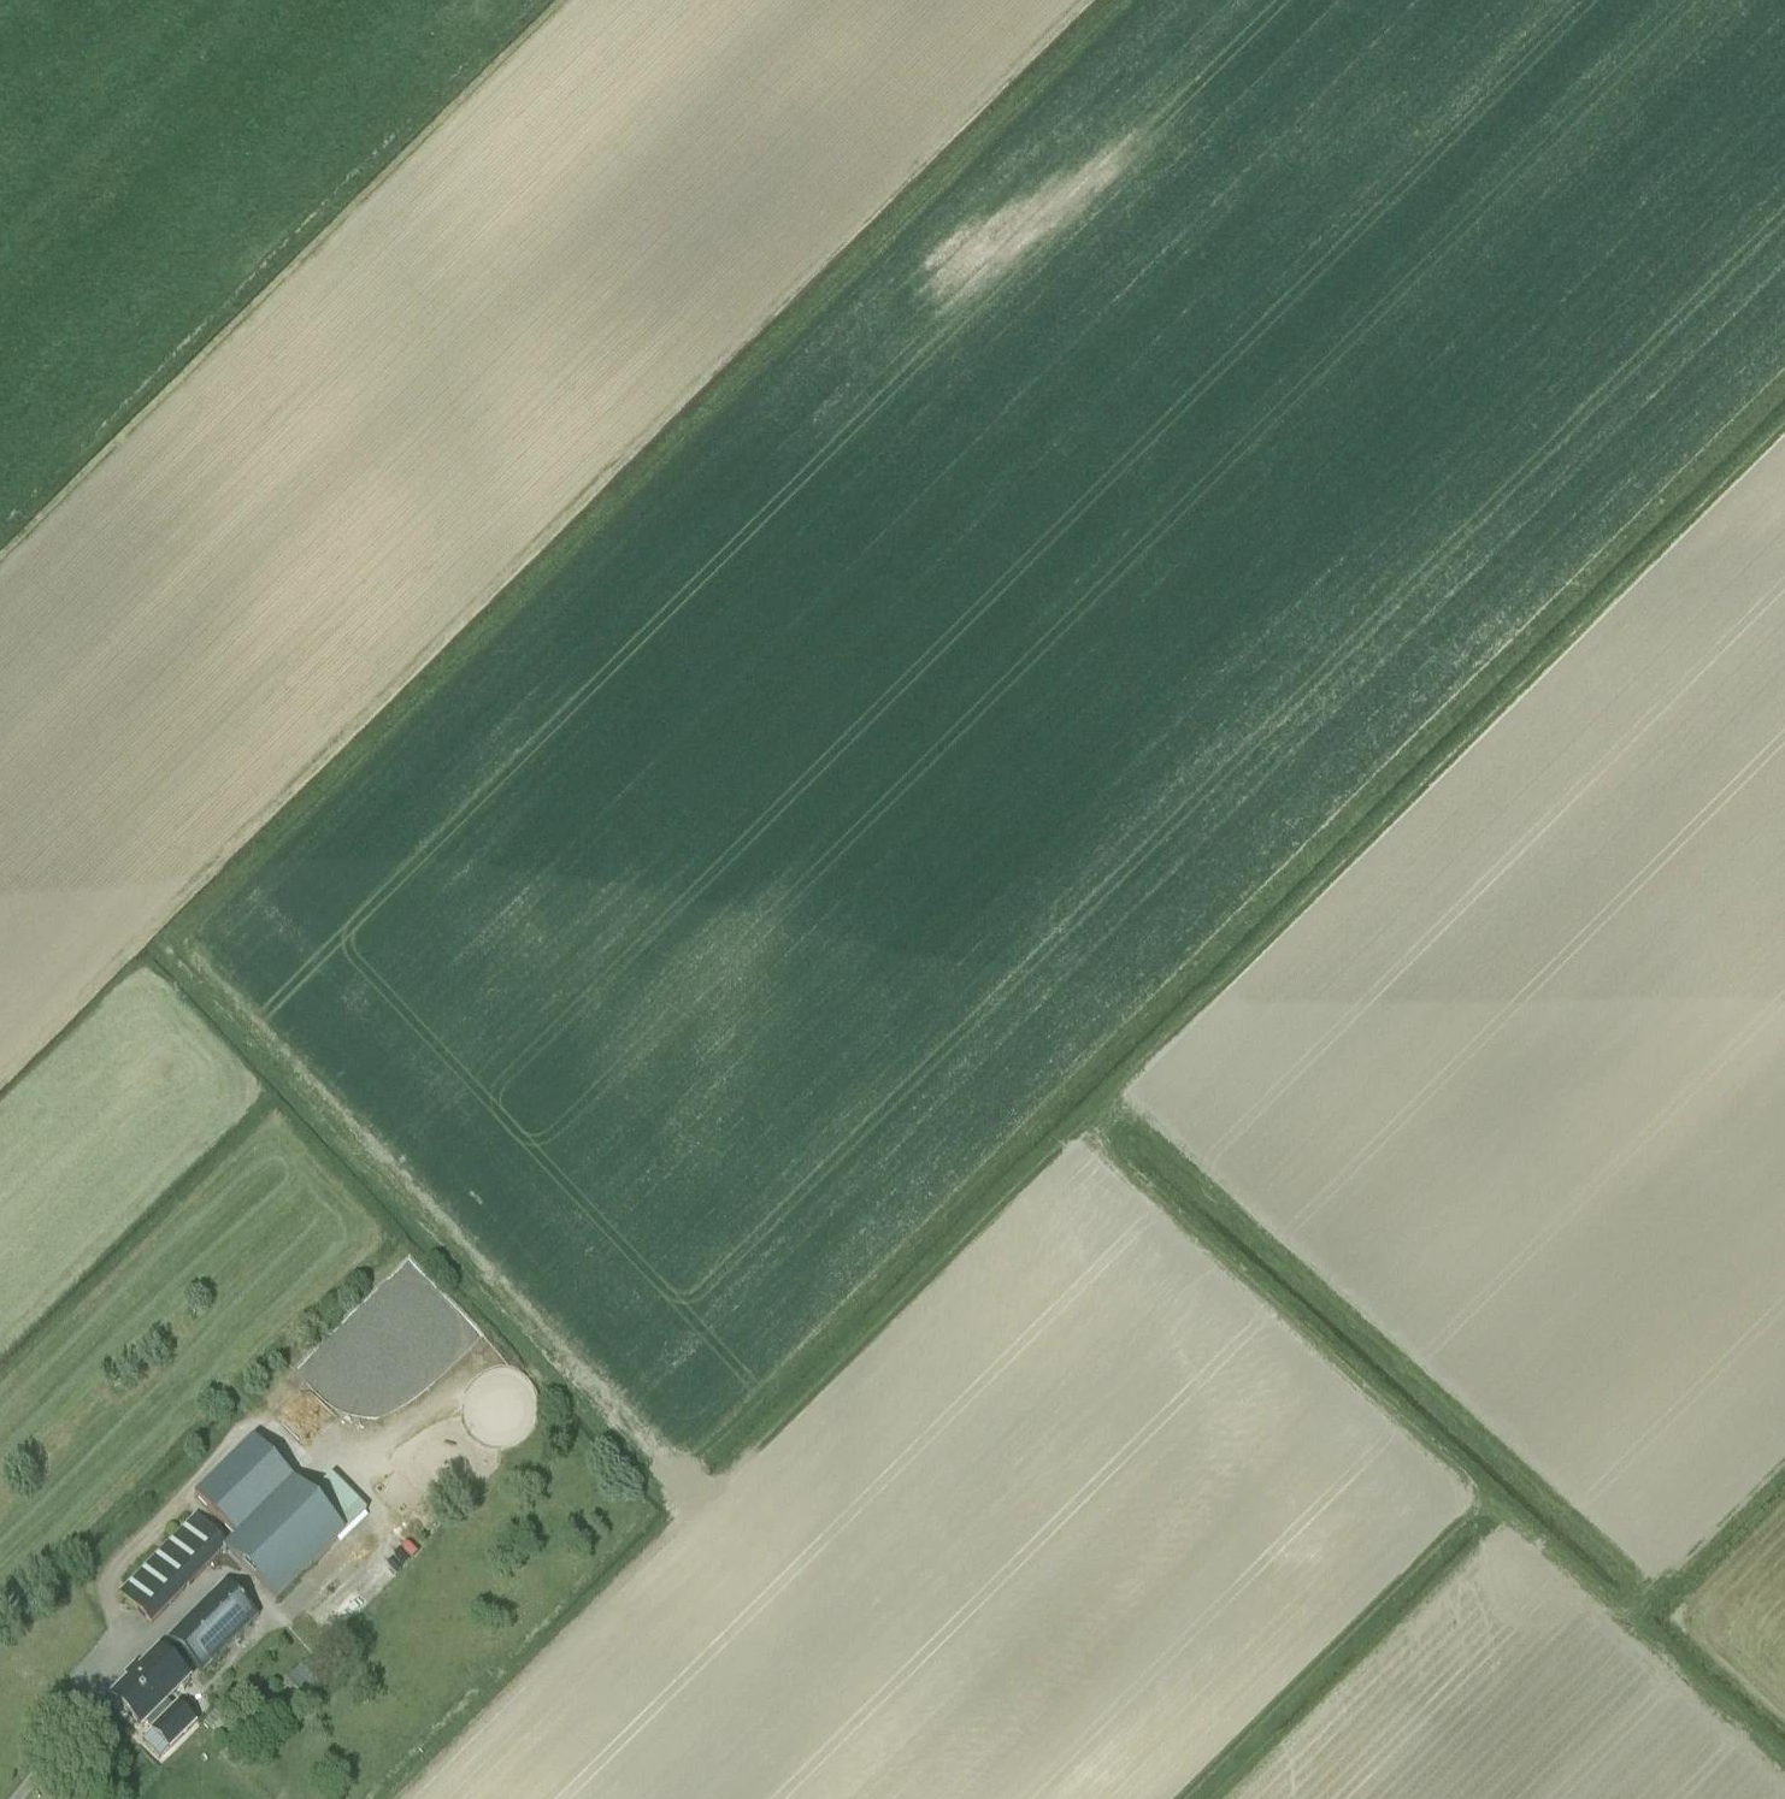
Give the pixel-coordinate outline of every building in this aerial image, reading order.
[(309,1496),(253,1440),(195,1497),(236,1539),(229,1545),(224,1551),(275,1603),(346,1534),(345,1533),(367,1511),(332,1475),(309,1496)] [(229,1545),(198,1514),(120,1593),(152,1624),(224,1551),(229,1545)] [(226,1584),(169,1641),(202,1674),(217,1659),(259,1617),(226,1584)] [(153,1733),(169,1750),(195,1725),(178,1707),(174,1710),(166,1703),(190,1679),(160,1649),(111,1698),(141,1728),(145,1723),(154,1732),(153,1733)]
